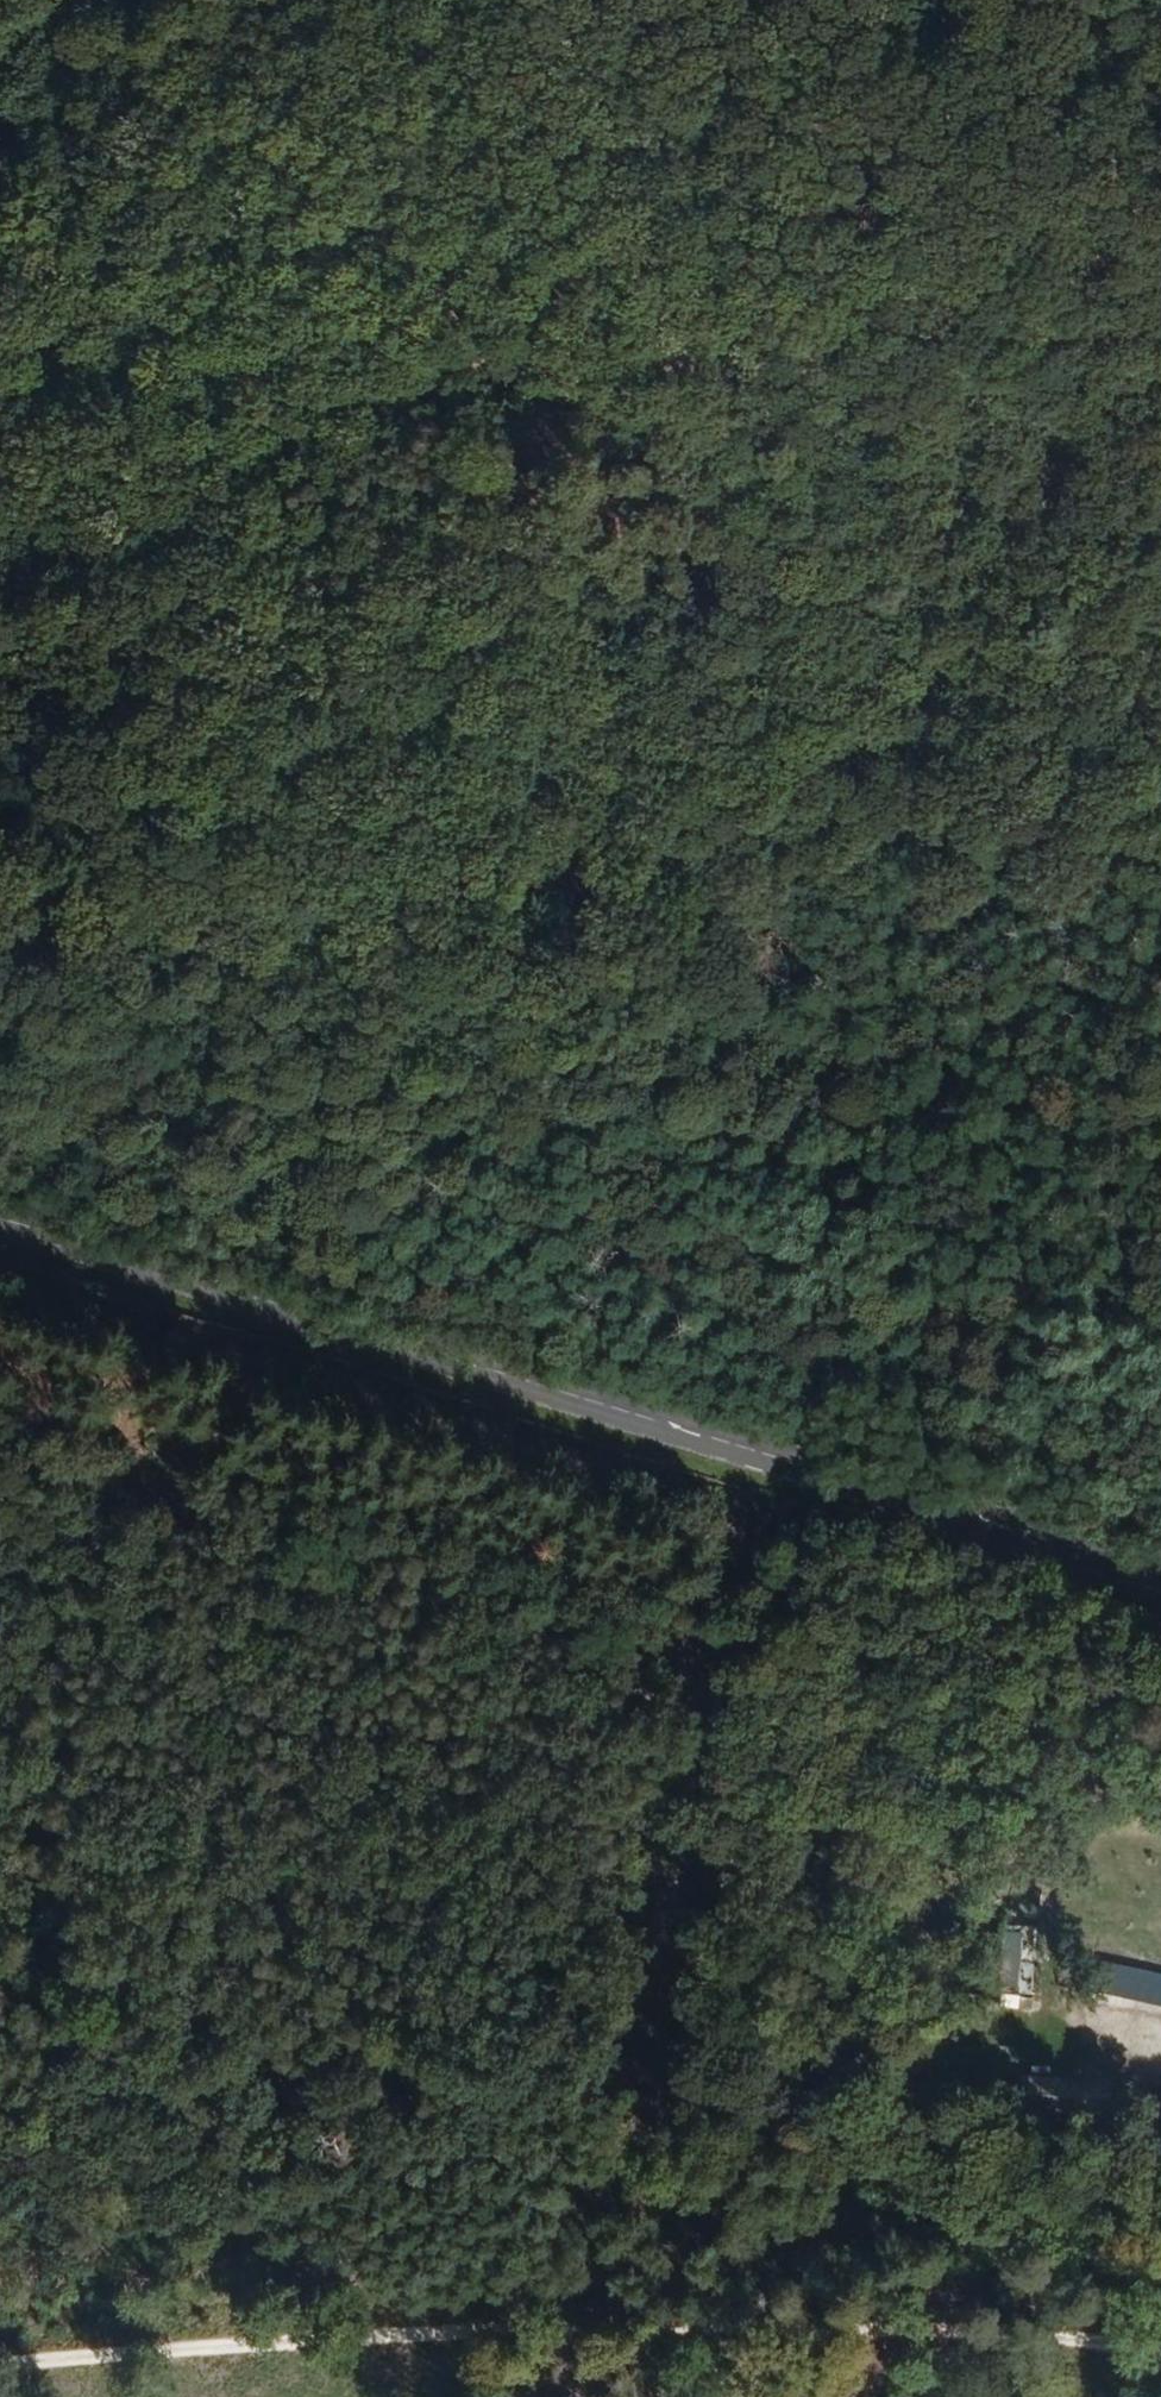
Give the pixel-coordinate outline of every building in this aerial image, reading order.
[(1023,1989),(1026,1926),(1003,1925),(1000,1988),(1023,1989)] [(1089,1953),(1079,1996),(1160,2012),(1160,1970),(1089,1953)]
